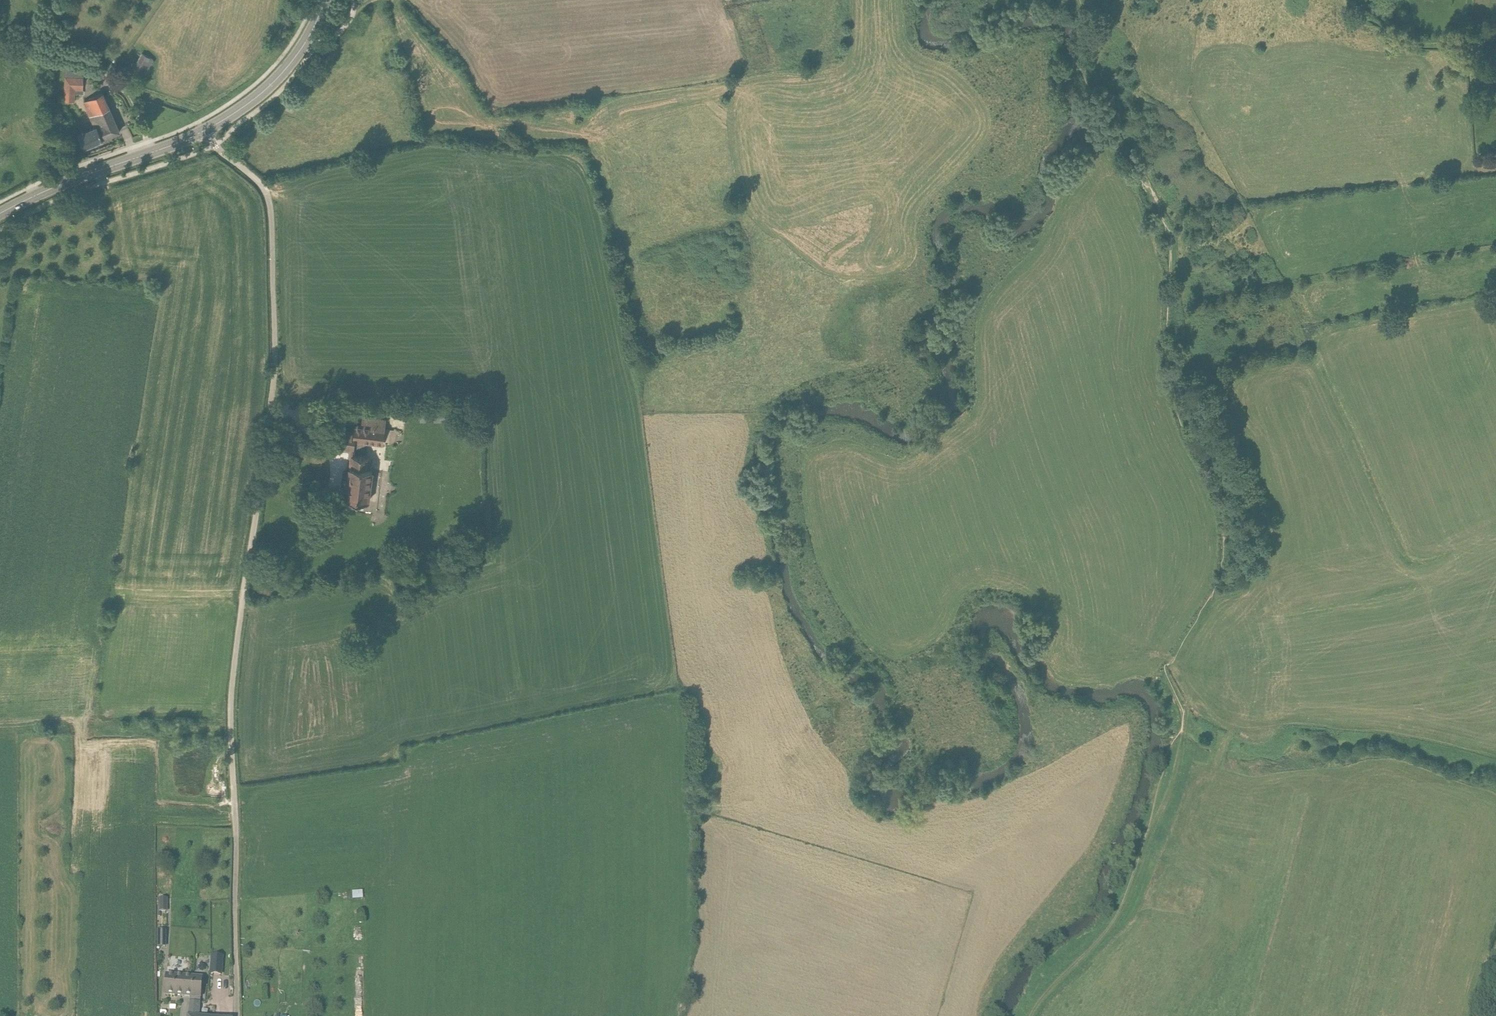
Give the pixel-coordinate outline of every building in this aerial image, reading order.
[(147,73),(155,58),(143,52),(135,66),(147,73)] [(83,90),(84,77),(66,77),(64,102),(75,102),(75,94),(82,94),(82,90),(83,90)] [(98,113),(109,108),(103,93),(94,97),(97,103),(95,104),(98,111),(98,113)] [(109,136),(98,113),(98,111),(95,104),(97,103),(94,97),(83,101),(94,126),(78,133),(84,148),(97,142),(103,139),(109,136)] [(98,113),(109,136),(120,131),(109,108),(98,113)] [(363,417),(362,426),(356,426),(356,424),(355,424),(354,432),(341,431),(341,429),(340,429),(338,448),(353,450),(354,441),(381,444),(383,429),(382,429),(383,419),(363,417)] [(352,456),(347,489),(344,489),(343,499),(357,501),(357,504),(364,505),(365,502),(368,502),(370,486),(374,487),(375,476),(371,475),(372,471),(373,471),(373,470),(372,470),(372,466),(368,465),(369,458),(363,457),(360,457),(352,456)] [(353,892),(353,899),(363,899),(363,891),(353,892)] [(159,911),(167,911),(168,898),(159,898),(159,911)] [(220,974),(221,956),(211,955),(210,973),(220,974)] [(201,997),(202,978),(166,975),(165,994),(201,997)] [(200,1002),(191,1001),(189,1015),(188,1015),(198,1015),(200,1002)]
